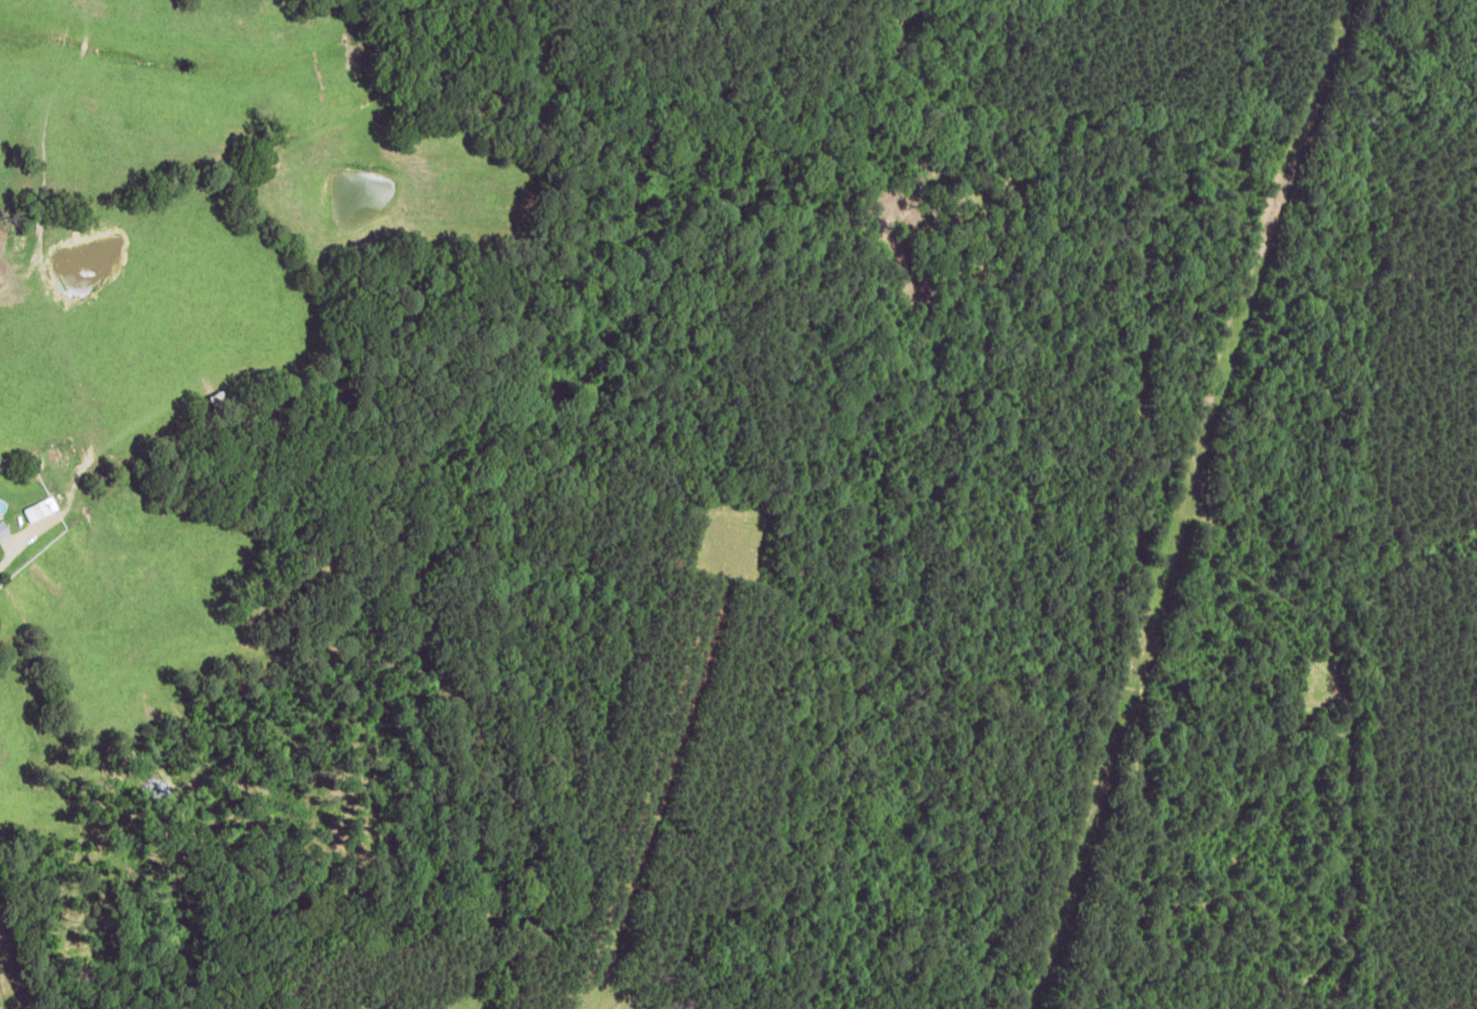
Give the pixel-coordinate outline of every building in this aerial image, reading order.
[(32,523),(60,510),(54,496),(25,509),(32,523)] [(4,519),(0,521),(0,541),(13,533),(4,519)]
